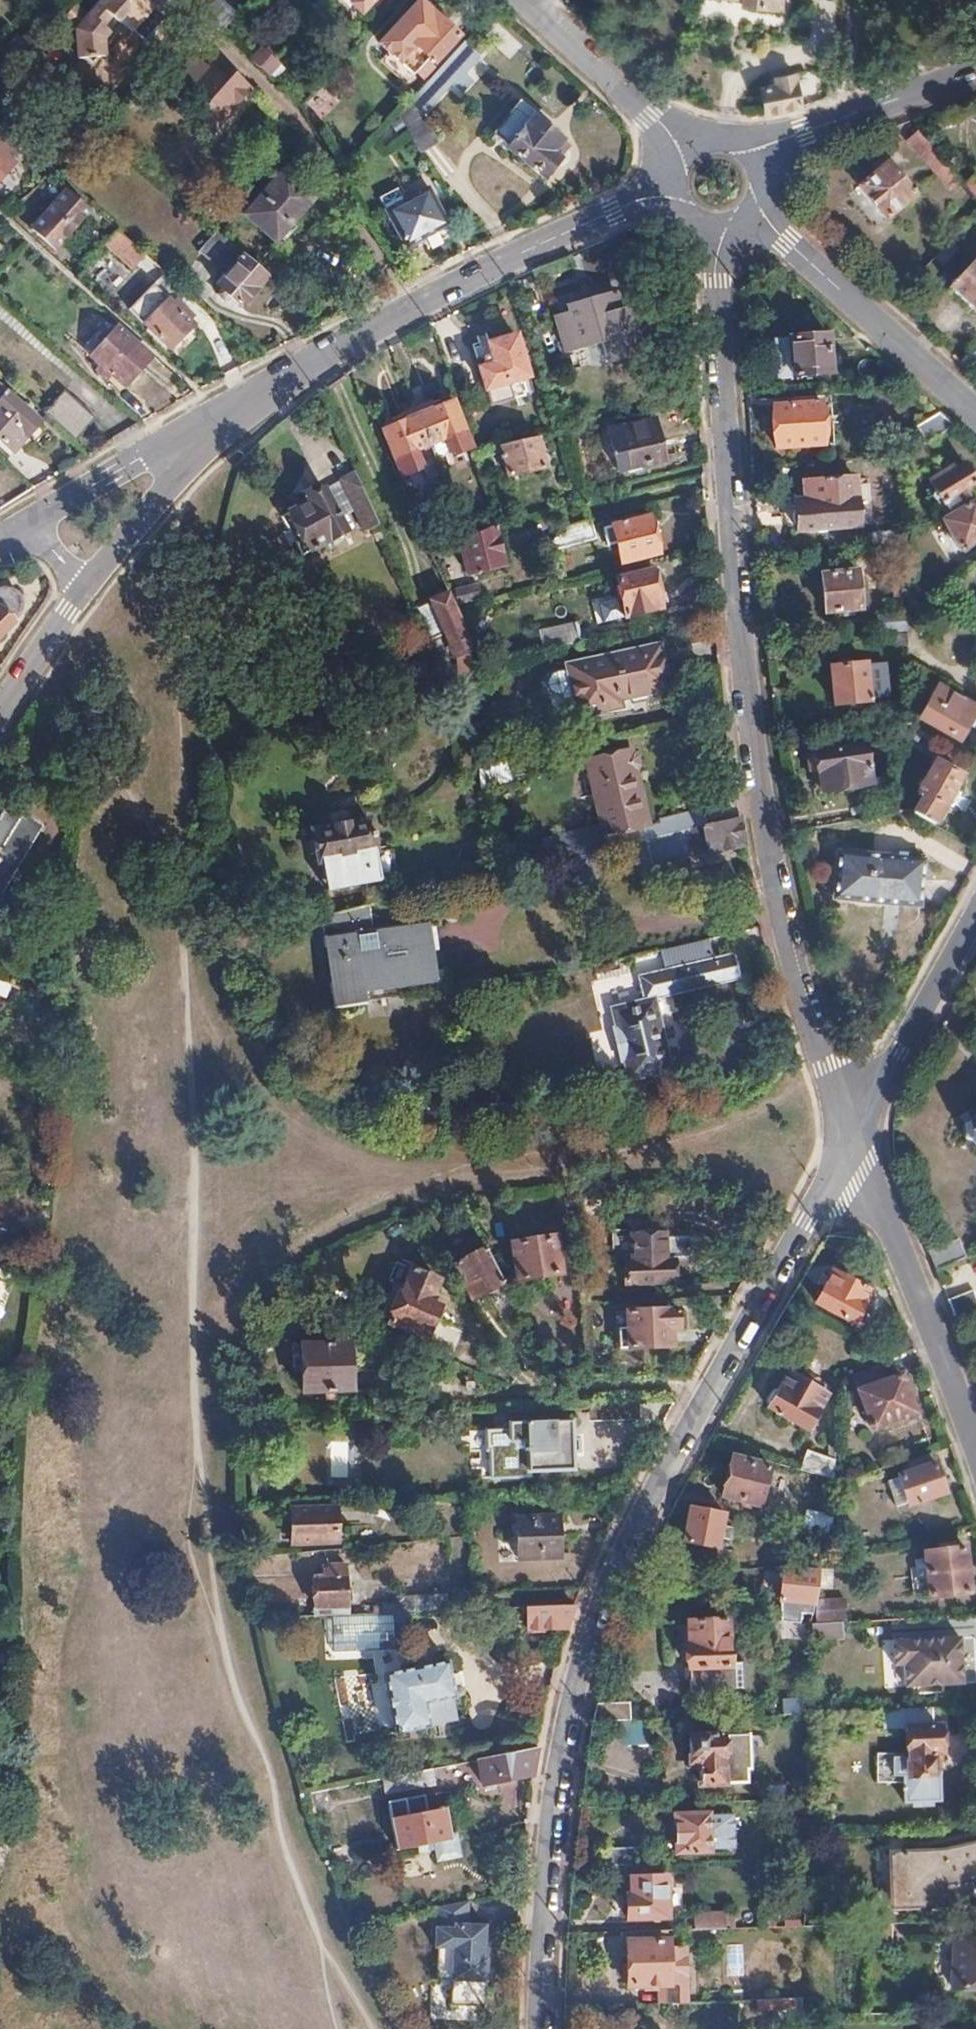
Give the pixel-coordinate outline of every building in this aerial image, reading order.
[(145,0),(100,0),(89,12),(103,26),(113,14),(125,12),(141,27),(152,15),(141,5),(145,0)] [(455,34),(418,0),(403,17),(401,15),(378,41),(385,48),(384,48),(415,76),(430,59),(432,59),(455,34)] [(778,9),(778,0),(742,0),(742,5),(778,9)] [(219,32),(232,16),(223,8),(209,23),(219,32)] [(153,38),(168,20),(157,9),(152,15),(141,27),(153,38)] [(103,26),(89,12),(74,29),(74,58),(107,57),(106,39),(112,32),(103,26)] [(276,45),(270,41),(263,47),(269,53),(276,45)] [(469,75),(460,67),(470,55),(466,52),(470,47),(462,41),(440,65),(397,111),(396,113),(417,149),(435,139),(418,110),(448,79),(457,88),(469,75)] [(256,67),(269,53),(259,44),(247,58),(256,67)] [(415,76),(384,48),(377,56),(408,84),(415,76)] [(267,77),(280,61),(269,53),(256,67),(257,67),(267,77)] [(208,133),(248,88),(218,62),(211,70),(194,54),(165,87),(179,100),(186,91),(204,107),(193,119),(208,133)] [(798,106),(791,74),(774,77),(775,84),(758,88),(764,113),(774,111),(779,110),(790,109),(798,106)] [(557,140),(533,119),(536,116),(517,101),(492,131),(508,146),(506,148),(541,178),(555,160),(547,153),(557,140)] [(936,154),(916,131),(906,141),(940,180),(937,182),(969,217),(975,209),(975,199),(936,154)] [(0,143),(0,177),(12,164),(4,157),(10,151),(0,143)] [(885,163),(856,185),(884,219),(913,196),(885,163)] [(313,196),(282,170),(242,214),(273,242),(313,196)] [(966,176),(960,181),(975,199),(975,187),(966,176)] [(396,188),(377,198),(384,210),(386,210),(392,221),(390,222),(405,247),(447,225),(425,188),(402,200),(396,188)] [(88,212),(64,191),(31,228),(54,249),(65,237),(71,243),(88,223),(82,218),(88,212)] [(138,249),(116,230),(106,241),(134,264),(143,254),(138,249)] [(238,307),(266,275),(215,230),(195,252),(223,276),(214,286),(238,307)] [(950,291),(975,313),(975,262),(950,291)] [(566,349),(601,338),(607,358),(642,347),(635,327),(648,323),(641,301),(620,308),(615,291),(568,306),(570,313),(556,317),(566,349)] [(145,323),(169,347),(173,343),(188,328),(191,325),(189,323),(179,313),(183,309),(174,300),(170,304),(167,301),(145,323)] [(193,318),(183,309),(179,313),(189,323),(193,318)] [(179,349),(194,333),(188,328),(173,343),(179,349)] [(149,357),(116,329),(91,357),(101,366),(97,371),(106,379),(111,374),(125,386),(149,357)] [(791,376),(830,374),(827,333),(788,335),(791,376)] [(791,376),(788,335),(771,337),(774,377),(791,376)] [(486,388),(527,376),(515,336),(489,344),(496,365),(480,369),(486,388)] [(36,421),(4,393),(2,395),(0,393),(0,440),(11,450),(36,421)] [(62,393),(44,416),(74,440),(92,416),(62,393)] [(469,448),(451,402),(424,413),(422,407),(407,411),(410,419),(383,430),(400,476),(420,469),(420,466),(414,450),(427,445),(442,439),(448,454),(449,456),(469,448)] [(819,403),(771,406),(775,447),(822,444),(819,403)] [(952,425),(937,411),(913,427),(924,442),(952,425)] [(653,420),(620,428),(630,469),(663,461),(653,420)] [(545,467),(538,436),(513,442),(500,445),(507,475),(545,467)] [(448,454),(442,439),(427,445),(433,460),(448,454)] [(433,460),(427,445),(414,450),(420,466),(433,460)] [(975,482),(975,477),(967,462),(956,468),(954,463),(931,476),(936,486),(930,489),(944,512),(973,495),(968,487),(975,482)] [(379,531),(362,494),(353,473),(337,479),(361,530),(368,528),(370,534),(379,531)] [(852,477),(811,480),(812,503),(794,504),(796,530),(856,525),(852,477)] [(343,530),(320,486),(303,495),(304,498),(284,508),(306,549),(343,530)] [(960,548),(975,539),(975,502),(973,499),(942,520),(960,548)] [(645,518),(602,529),(605,544),(614,542),(619,561),(655,551),(645,518)] [(594,538),(590,520),(565,527),(565,532),(561,535),(550,541),(552,550),(574,543),(594,538)] [(503,566),(493,526),(459,541),(467,576),(503,566)] [(905,542),(905,529),(869,532),(870,544),(905,542)] [(654,590),(657,584),(654,575),(650,573),(650,570),(615,578),(625,616),(658,607),(654,590)] [(855,571),(820,574),(824,612),(859,608),(855,571)] [(476,586),(454,590),(456,604),(479,599),(476,586)] [(18,613),(19,607),(18,602),(15,598),(12,594),(7,592),(2,592),(0,592),(0,636),(11,625),(10,624),(13,621),(16,617),(18,613)] [(467,637),(452,605),(449,596),(428,602),(442,630),(453,653),(457,692),(471,691),(468,656),(467,637)] [(442,630),(428,602),(414,607),(421,623),(428,637),(442,630)] [(906,633),(906,618),(881,619),(882,634),(906,633)] [(580,641),(574,622),(539,631),(544,650),(570,643),(580,641)] [(667,686),(658,646),(567,666),(578,715),(606,708),(604,702),(667,686)] [(865,663),(830,666),(834,705),(869,702),(865,663)] [(974,711),(936,690),(920,720),(957,741),(974,711)] [(870,783),(864,743),(814,751),(814,754),(811,758),(811,767),(819,771),(822,790),(870,783)] [(498,760),(494,748),(476,753),(478,764),(478,765),(498,760)] [(739,817),(735,793),(704,800),(705,805),(659,816),(660,820),(642,824),(630,770),(635,768),(638,764),(638,759),(636,755),(633,753),(630,752),(626,754),(625,750),(620,751),(619,748),(606,751),(607,754),(583,759),(602,834),(596,836),(593,825),(573,829),(579,855),(603,849),(628,843),(636,841),(647,839),(739,817)] [(510,780),(505,758),(478,765),(479,783),(479,786),(510,780)] [(943,808),(961,776),(934,760),(917,791),(922,794),(914,807),(922,813),(935,822),(943,808)] [(922,813),(914,807),(910,805),(900,807),(887,810),(886,822),(921,825),(922,813)] [(8,853),(17,857),(36,827),(2,806),(0,809),(0,866),(8,853)] [(743,845),(739,817),(647,839),(652,859),(653,861),(706,849),(707,853),(743,845)] [(379,877),(368,819),(348,822),(346,820),(333,823),(332,825),(312,829),(314,838),(312,840),(309,845),(312,851),(317,853),(318,859),(321,858),(328,887),(379,877)] [(647,839),(636,841),(641,862),(652,859),(647,839)] [(608,873),(603,849),(579,855),(572,856),(578,880),(608,873)] [(17,857),(8,853),(0,866),(0,877),(4,880),(17,857)] [(923,860),(839,853),(834,899),(919,906),(923,860)] [(436,971),(430,923),(374,931),(370,904),(350,908),(322,915),(331,992),(437,977),(436,971)] [(714,958),(709,937),(667,948),(661,949),(665,969),(714,958)] [(673,1068),(658,999),(740,978),(733,953),(714,958),(665,969),(622,979),(627,1002),(611,1005),(615,1021),(613,1025),(621,1060),(625,1059),(629,1078),(673,1068)] [(465,984),(463,966),(436,971),(437,977),(331,992),(333,1007),(388,1000),(387,996),(465,984)] [(971,1117),(961,1123),(963,1136),(972,1139),(975,1143),(975,1112),(971,1117)] [(627,1284),(674,1281),(674,1261),(689,1260),(696,1253),(695,1238),(687,1232),(655,1234),(611,1236),(612,1259),(625,1258),(627,1284)] [(554,1235),(512,1243),(519,1280),(561,1272),(554,1235)] [(964,1256),(957,1239),(930,1250),(937,1267),(964,1256)] [(504,1282),(486,1247),(455,1263),(473,1297),(504,1282)] [(438,1280),(412,1269),(405,1286),(396,1282),(383,1314),(391,1318),(390,1321),(426,1337),(443,1298),(432,1294),(438,1280)] [(870,1290),(833,1270),(816,1300),(854,1320),(870,1290)] [(973,1289),(948,1299),(954,1316),(975,1307),(975,1296),(973,1289)] [(679,1309),(627,1311),(628,1329),(620,1329),(621,1345),(629,1345),(629,1347),(672,1345),(672,1326),(680,1326),(679,1309)] [(352,1389),(350,1340),(301,1342),(303,1392),(352,1389)] [(878,1365),(852,1375),(872,1426),(913,1410),(899,1373),(883,1379),(878,1365)] [(808,1430),(829,1396),(824,1393),(829,1386),(810,1375),(806,1382),(801,1379),(781,1413),(808,1430)] [(640,1419),(639,1402),(625,1402),(610,1403),(611,1421),(640,1419)] [(573,1469),(572,1417),(510,1420),(511,1426),(487,1427),(488,1447),(490,1447),(490,1474),(529,1474),(529,1469),(573,1469)] [(466,1433),(469,1456),(484,1454),(481,1432),(466,1433)] [(949,1458),(945,1446),(929,1451),(933,1463),(949,1458)] [(943,1492),(933,1463),(929,1451),(903,1461),(906,1471),(898,1474),(908,1504),(943,1492)] [(834,1478),(834,1461),(814,1456),(811,1472),(832,1478),(834,1478)] [(769,1466),(732,1457),(723,1495),(760,1505),(769,1466)] [(908,1504),(898,1474),(887,1479),(897,1508),(908,1504)] [(335,1505),(290,1507),(291,1541),(336,1539),(335,1505)] [(716,1561),(723,1513),(690,1507),(684,1539),(697,1542),(694,1558),(716,1561)] [(829,1533),(833,1515),(806,1511),(803,1528),(829,1533)] [(557,1515),(517,1516),(518,1556),(558,1555),(557,1515)] [(932,1595),(970,1590),(965,1545),(926,1550),(927,1555),(916,1557),(920,1583),(915,1584),(916,1592),(931,1590),(932,1595)] [(715,1566),(716,1561),(694,1558),(694,1563),(715,1566)] [(349,1606),(347,1562),(330,1563),(331,1568),(326,1568),(327,1575),(315,1576),(316,1607),(349,1606)] [(817,1583),(820,1572),(783,1567),(779,1601),(782,1601),(793,1602),(806,1604),(805,1609),(812,1610),(814,1597),(817,1583)] [(829,1585),(832,1571),(820,1569),(820,1572),(817,1583),(829,1585)] [(449,1610),(448,1592),(397,1594),(397,1611),(422,1610),(449,1610)] [(848,1618),(846,1597),(814,1597),(812,1610),(812,1620),(848,1618)] [(793,1602),(782,1601),(781,1614),(792,1615),(793,1602)] [(567,1626),(576,1603),(538,1605),(528,1605),(528,1628),(531,1627),(532,1632),(547,1631),(547,1627),(567,1626)] [(384,1648),(383,1612),(356,1612),(331,1613),(332,1649),(384,1648)] [(732,1619),(690,1621),(694,1691),(748,1689),(747,1662),(734,1663),(732,1619)] [(844,1638),(843,1621),(812,1623),(813,1640),(844,1638)] [(906,1685),(963,1683),(960,1637),(893,1640),(894,1664),(904,1664),(906,1685)] [(459,1719),(448,1660),(384,1673),(396,1731),(459,1719)] [(631,1718),(630,1701),(597,1701),(593,1719),(631,1718)] [(940,1750),(939,1726),(908,1727),(909,1757),(895,1758),(894,1753),(877,1754),(878,1783),(903,1781),(904,1802),(940,1800),(939,1773),(934,1773),(933,1751),(940,1750)] [(748,1780),(747,1767),(752,1767),(752,1732),(692,1734),(692,1759),(701,1759),(701,1781),(748,1780)] [(534,1771),(536,1754),(538,1745),(510,1750),(479,1757),(485,1781),(534,1771)] [(942,1772),(942,1751),(940,1751),(940,1750),(933,1751),(934,1773),(939,1773),(939,1772),(942,1772)] [(440,1777),(437,1765),(389,1775),(392,1787),(440,1777)] [(407,1795),(389,1799),(400,1846),(453,1835),(447,1805),(411,1812),(407,1795)] [(806,1814),(807,1798),(794,1799),(794,1814),(806,1814)] [(713,1847),(732,1846),(730,1813),(711,1813),(711,1809),(676,1811),(677,1851),(712,1850),(713,1847)] [(972,1877),(974,1884),(975,1884),(975,1842),(946,1849),(890,1851),(891,1905),(941,1904),(940,1881),(958,1881),(972,1877)] [(636,1863),(635,1846),(605,1847),(606,1864),(620,1863),(636,1863)] [(668,1917),(667,1874),(631,1875),(631,1893),(626,1893),(627,1916),(648,1916),(668,1917)] [(484,1956),(485,1945),(485,1924),(467,1923),(468,1900),(437,1906),(435,1945),(438,1945),(436,1977),(451,1978),(450,2003),(484,2005),(487,1956),(484,1956)] [(735,1926),(735,1911),(696,1912),(696,1927),(735,1926)] [(975,1988),(975,1937),(954,1936),(953,1987),(975,1988)] [(687,2006),(686,1951),(669,1950),(669,1943),(629,1944),(628,1985),(653,1986),(653,2006),(687,2006)] [(801,2008),(756,2007),(756,2015),(793,2015),(792,2028),(800,2028),(801,2008)]
